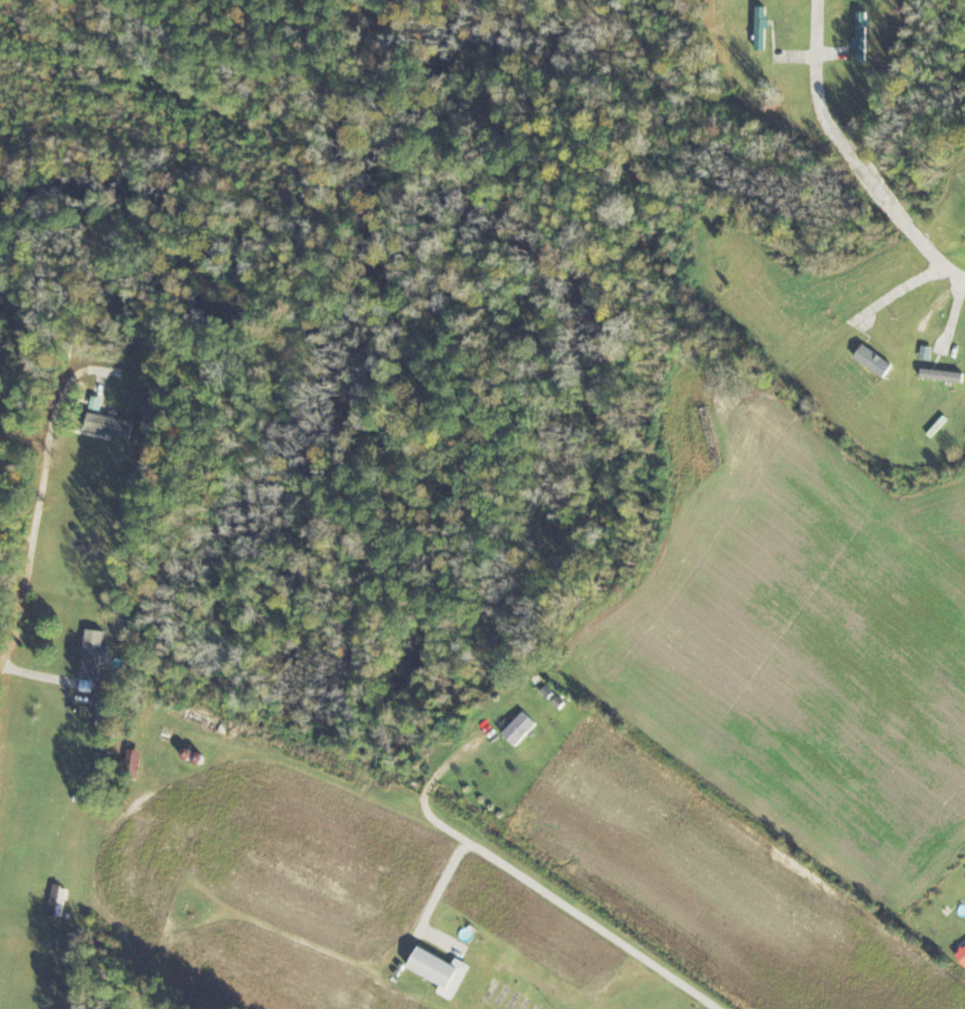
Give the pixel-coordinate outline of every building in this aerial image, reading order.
[(759,6),(759,47),(770,47),(770,6),(759,6)] [(860,59),(871,59),(871,10),(860,10),(860,59)] [(925,366),(923,375),(964,382),(964,373),(925,366)] [(90,429),(136,438),(139,421),(93,412),(90,429)] [(85,679),(103,681),(108,630),(90,628),(85,679)] [(542,723),(528,710),(506,733),(519,746),(542,723)] [(54,916),(67,916),(67,884),(54,884),(54,916)] [(456,987),(466,966),(424,946),(414,967),(456,987)]
